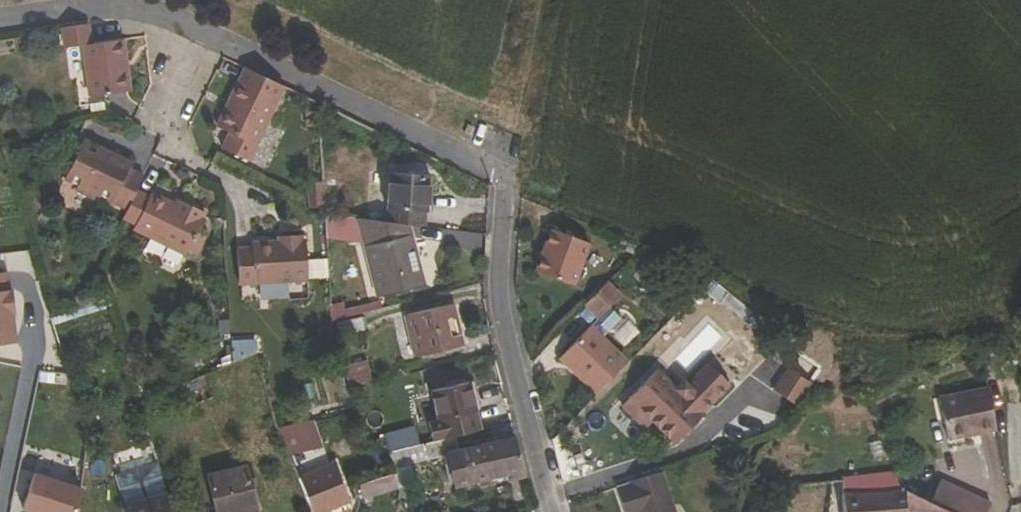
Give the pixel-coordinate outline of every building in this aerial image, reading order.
[(60,27),(64,46),(93,39),(89,20),(60,27)] [(124,40),(90,44),(80,46),(86,98),(131,92),(124,40)] [(247,69),(219,128),(231,134),(223,151),(248,164),(285,88),(247,69)] [(129,169),(132,164),(83,141),(63,181),(77,188),(74,193),(93,202),(96,197),(126,212),(137,189),(143,176),(129,169)] [(407,225),(423,227),(424,213),(427,213),(429,176),(389,174),(387,211),(388,211),(388,223),(407,225)] [(134,226),(131,232),(183,257),(204,213),(183,202),(181,205),(174,202),(152,191),(150,196),(137,189),(126,212),(122,220),(134,226)] [(410,237),(393,239),(388,223),(324,215),(324,218),(326,240),(363,245),(377,298),(423,287),(410,237)] [(407,225),(388,223),(393,239),(410,237),(407,225)] [(564,281),(573,233),(554,225),(535,268),(564,281)] [(588,240),(573,233),(564,281),(570,284),(588,240)] [(285,243),(279,243),(252,245),(252,251),(238,251),(240,285),(309,281),(306,240),(303,240),(303,236),(284,237),(285,243)] [(0,273),(0,343),(14,341),(6,272),(0,273)] [(596,315),(617,293),(606,283),(585,305),(596,315)] [(84,308),(82,297),(76,299),(78,310),(84,308)] [(446,357),(445,351),(463,347),(453,305),(405,316),(414,358),(431,354),(432,360),(446,357)] [(330,321),(346,317),(343,306),(330,308),(330,321)] [(364,331),(361,318),(335,324),(338,337),(364,331)] [(629,363),(590,327),(561,356),(583,377),(578,382),(594,398),(629,363)] [(578,382),(583,377),(561,356),(556,362),(578,382)] [(349,390),(372,384),(366,361),(342,367),(349,390)] [(707,365),(685,386),(683,383),(676,390),(657,372),(620,409),(628,417),(637,408),(652,423),(675,445),(703,416),(701,414),(728,386),(707,365)] [(771,391),(797,406),(811,381),(785,367),(771,391)] [(478,411),(470,382),(429,392),(436,422),(478,411)] [(945,438),(967,434),(968,439),(995,434),(986,388),(938,398),(945,438)] [(652,423),(637,408),(628,417),(643,432),(652,423)] [(314,419),(280,426),(290,454),(324,447),(314,419)] [(414,447),(410,430),(383,437),(387,453),(414,447)] [(968,439),(967,434),(945,438),(946,443),(968,439)] [(436,462),(436,459),(446,457),(453,489),(509,476),(524,472),(515,436),(446,452),(442,440),(414,447),(387,453),(392,472),(412,467),(436,462)] [(333,462),(298,476),(313,511),(332,511),(351,505),(333,462)] [(245,466),(207,475),(216,511),(257,511),(245,466)] [(397,490),(416,485),(412,467),(392,472),(392,473),(397,490)] [(509,476),(511,482),(526,478),(524,472),(509,476)] [(615,491),(662,478),(660,473),(614,488),(615,491)] [(840,481),(841,498),(903,492),(897,474),(840,481)] [(363,497),(396,489),(393,478),(360,486),(363,497)] [(622,511),(673,511),(662,478),(615,491),(622,511)] [(989,506),(939,483),(930,504),(947,511),(986,511),(989,506)] [(903,492),(841,498),(842,511),(903,511),(903,492)] [(930,504),(903,492),(903,511),(947,511),(930,504)] [(165,494),(123,505),(125,511),(170,511),(165,494)]
